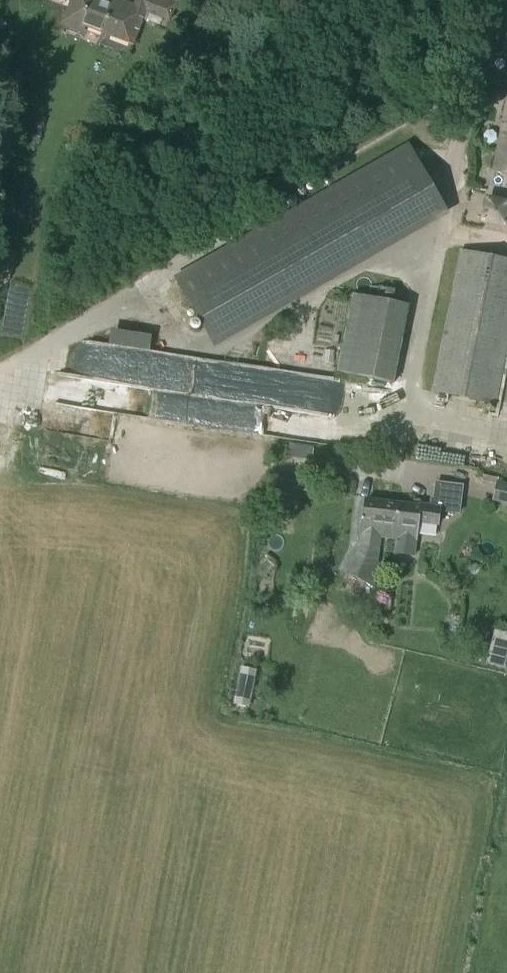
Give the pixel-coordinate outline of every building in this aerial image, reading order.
[(176,4),(166,0),(140,0),(137,6),(120,0),(67,0),(70,1),(62,24),(83,31),(85,27),(133,45),(145,11),(170,20),(176,4)] [(484,89),(481,103),(490,105),(493,91),(484,89)] [(506,97),(491,172),(506,175),(506,97)] [(432,187),(410,148),(178,280),(206,330),(438,198),(432,187)] [(193,186),(203,175),(193,166),(183,177),(193,186)] [(473,189),(466,228),(506,235),(506,195),(473,189)] [(460,252),(433,392),(495,404),(506,344),(506,261),(460,252)] [(401,305),(355,295),(339,373),(385,383),(401,305)] [(325,350),(324,362),(333,363),(334,351),(325,350)] [(312,491),(313,480),(302,479),(301,490),(312,491)] [(361,548),(348,576),(374,589),(379,550),(381,538),(399,540),(396,552),(414,555),(417,523),(437,526),(439,511),(460,514),(464,485),(435,481),(433,497),(431,497),(431,504),(416,503),(416,505),(363,500),(361,548)] [(497,481),(493,501),(506,505),(506,484),(497,481)] [(272,517),(274,505),(264,504),(262,515),(272,517)] [(271,570),(276,563),(266,556),(261,562),(271,570)] [(248,706),(256,670),(242,668),(235,704),(248,706)]
